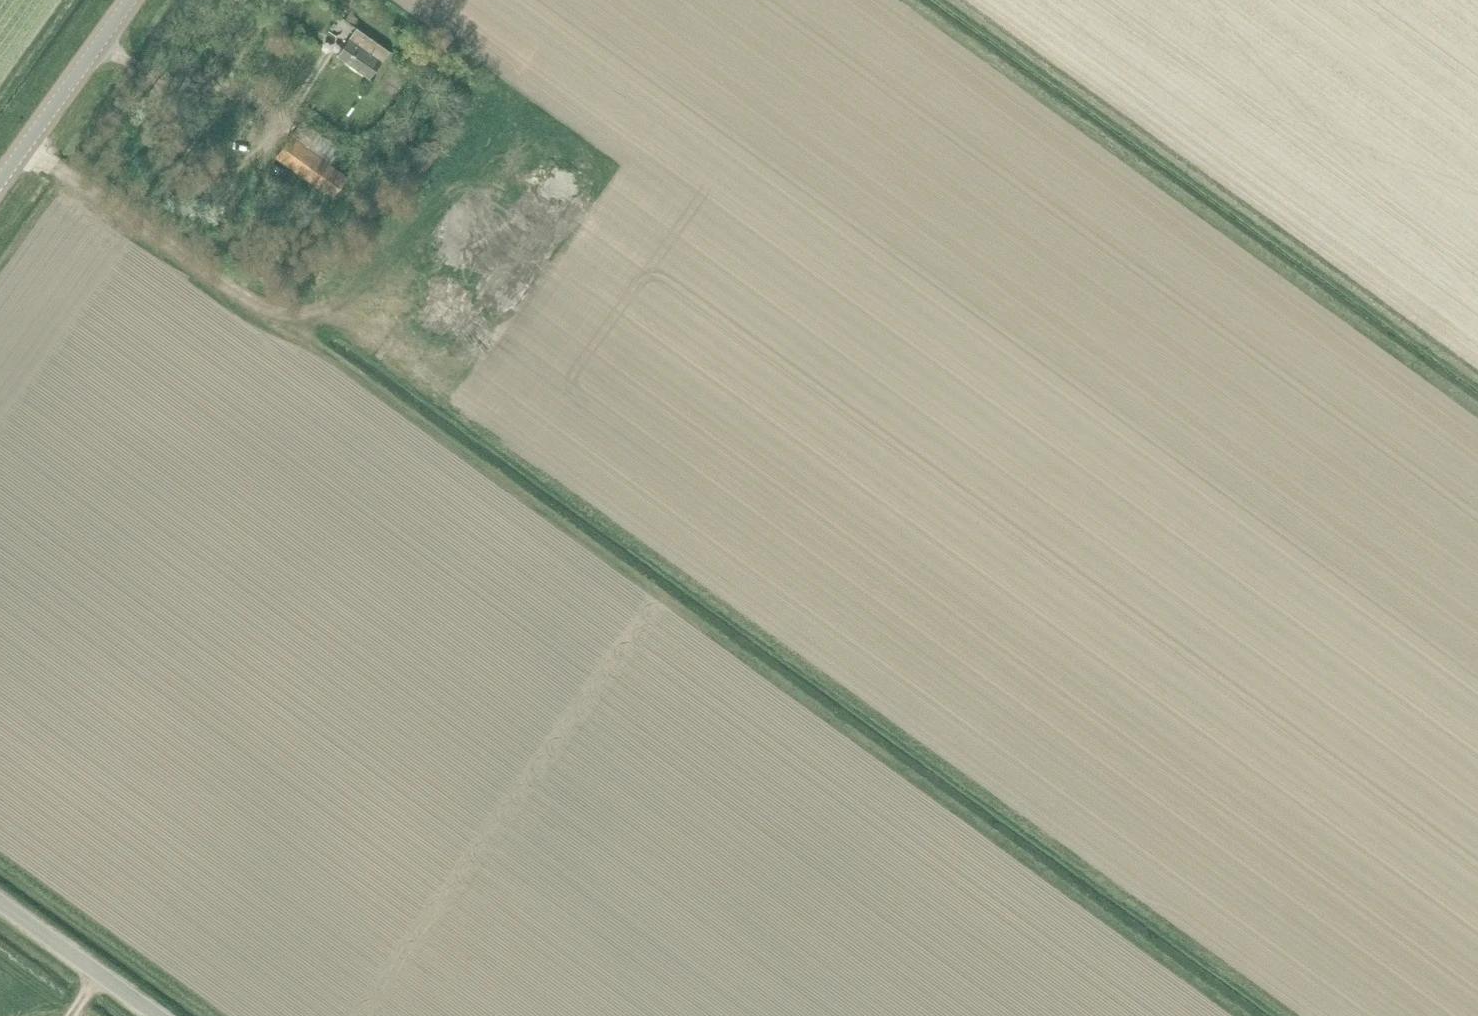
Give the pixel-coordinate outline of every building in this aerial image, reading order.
[(358,26),(339,53),(372,77),(391,49),(358,26)] [(293,136),(279,155),(335,197),(349,178),(330,164),(341,149),(302,121),(292,135),(293,136)]
